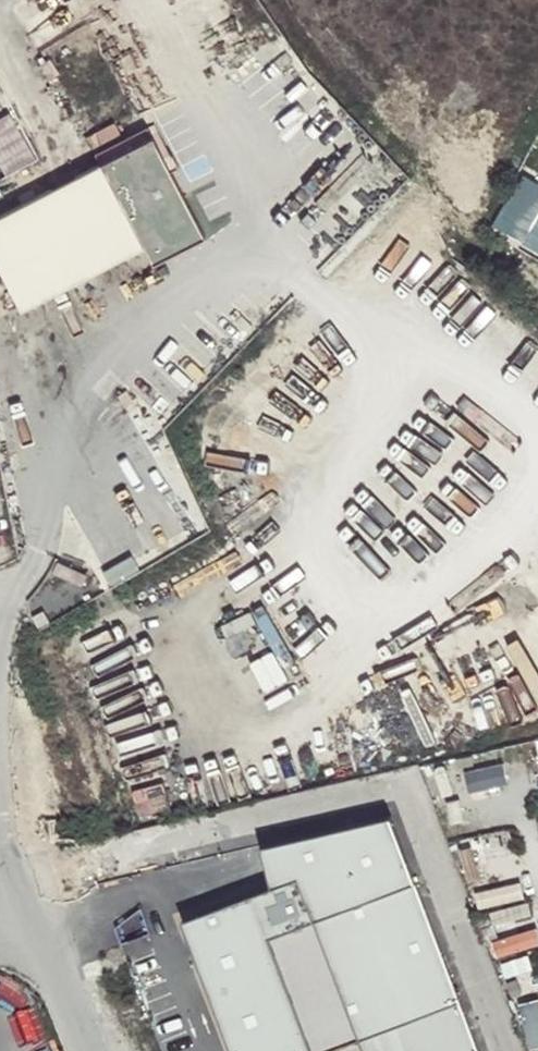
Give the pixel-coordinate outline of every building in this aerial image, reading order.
[(0,214),(0,272),(16,303),(140,240),(152,262),(205,235),(153,136),(0,214)] [(537,249),(537,180),(522,172),(494,227),(537,249)] [(258,846),(274,885),(184,919),(232,1050),(331,1050),(362,1040),(366,1050),(480,1050),(391,815),(258,846)]
